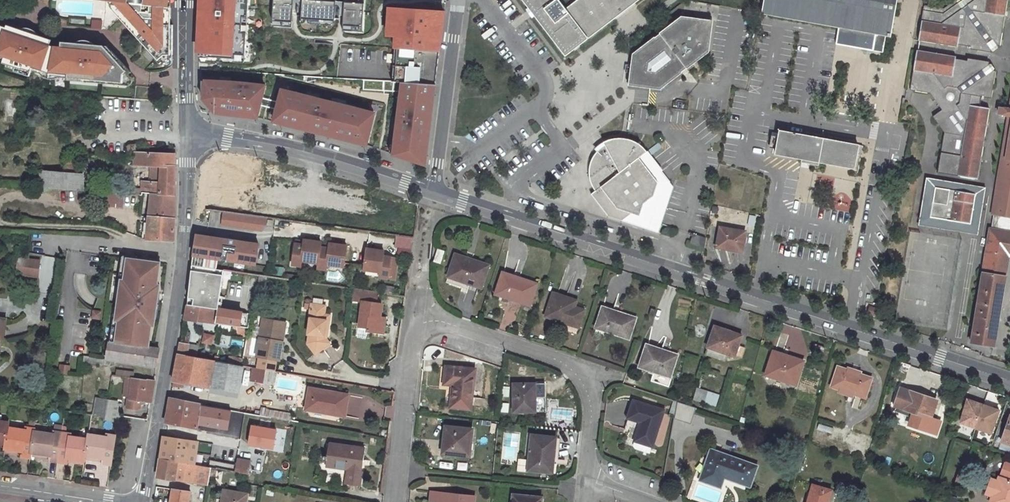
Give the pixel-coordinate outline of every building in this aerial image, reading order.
[(235,0),(197,0),(194,55),(232,58),(235,0)] [(271,27),(291,28),(293,0),(273,0),(271,27)] [(303,0),(301,0),(300,24),(334,26),(335,2),(303,0)] [(560,0),(523,0),(529,9),(532,7),(535,10),(532,12),(564,55),(624,10),(621,6),(629,0),(575,0),(565,7),(560,0)] [(636,1),(635,0),(629,0),(621,6),(624,10),(636,1)] [(836,44),(873,51),(876,33),(891,35),(897,0),(764,0),(762,13),(838,26),(836,44)] [(964,1),(960,3),(957,0),(956,0),(943,9),(924,6),(918,41),(958,47),(958,44),(970,46),(970,49),(991,52),(992,49),(997,46),(1000,46),(1007,0),(963,0),(964,1)] [(168,7),(111,2),(111,7),(120,17),(134,18),(133,30),(137,31),(140,32),(142,34),(145,36),(147,39),(148,43),(149,46),(148,47),(147,48),(161,63),(171,55),(173,54),(173,24),(171,25),(171,7),(168,7)] [(362,34),(364,4),(344,3),(342,33),(362,34)] [(442,53),(446,11),(444,11),(387,8),(385,38),(393,38),(393,48),(393,50),(397,50),(439,54),(442,53)] [(134,18),(120,17),(133,30),(134,18)] [(692,64),(708,52),(712,21),(681,17),(665,29),(664,28),(659,32),(660,33),(654,37),(653,36),(648,41),(648,42),(633,54),(629,85),(659,90),(675,77),(676,78),(682,74),(681,72),(687,68),(687,70),(693,65),(692,64)] [(90,28),(100,30),(102,21),(93,18),(90,28)] [(0,27),(0,57),(4,58),(3,61),(2,63),(16,67),(22,69),(31,71),(32,67),(50,73),(56,48),(50,46),(52,41),(7,26),(6,29),(0,27)] [(61,48),(56,48),(50,73),(68,75),(68,78),(68,80),(83,81),(83,76),(92,77),(92,82),(122,85),(123,80),(131,73),(112,52),(102,51),(103,47),(62,43),(61,48)] [(397,50),(394,82),(394,83),(401,84),(436,87),(436,81),(439,54),(397,50)] [(967,61),(956,59),(957,57),(917,50),(910,90),(930,93),(942,110),(933,116),(945,132),(938,172),(978,179),(989,109),(979,107),(981,96),(991,98),(995,71),(993,70),(989,65),(990,62),(968,59),(967,61)] [(16,67),(14,71),(30,76),(31,71),(22,69),(16,67)] [(47,78),(49,79),(50,73),(32,67),(31,71),(40,73),(42,75),(45,77),(47,78)] [(266,86),(202,80),(201,101),(214,117),(258,121),(266,86)] [(426,169),(436,87),(401,84),(391,158),(426,169)] [(377,114),(280,90),(271,124),(368,149),(377,114)] [(1009,109),(999,107),(999,114),(1009,115),(993,213),(995,214),(1009,216),(1009,108),(1009,109)] [(780,130),(775,154),(813,161),(855,168),(859,145),(780,130)] [(595,190),(591,192),(608,216),(622,220),(631,212),(639,215),(642,226),(659,232),(661,224),(656,222),(666,192),(638,157),(646,151),(634,141),(625,138),(619,137),(615,137),(608,139),(604,141),(606,145),(601,147),(596,152),(592,157),(589,164),(589,171),(589,177),(590,181),(592,185),(595,190)] [(134,158),(133,165),(175,167),(175,154),(134,153),(135,146),(129,146),(129,147),(129,158),(134,158)] [(638,157),(666,192),(670,181),(664,174),(659,178),(656,174),(661,170),(646,151),(638,157)] [(83,175),(79,174),(81,156),(66,162),(64,189),(84,190),(83,175)] [(206,157),(200,205),(227,208),(233,161),(206,157)] [(664,174),(661,170),(656,174),(659,178),(664,174)] [(32,171),(32,186),(41,187),(41,171),(32,171)] [(41,171),(41,187),(64,189),(65,173),(41,171)] [(142,182),(142,195),(151,195),(175,197),(175,172),(161,171),(160,184),(142,182)] [(936,187),(930,216),(940,218),(939,223),(948,225),(949,219),(953,220),(952,226),(960,227),(961,222),(971,223),(975,194),(936,187)] [(115,193),(114,205),(141,207),(142,195),(115,193)] [(142,195),(141,207),(149,208),(151,195),(142,195)] [(151,195),(149,208),(149,218),(175,221),(175,197),(151,195)] [(266,223),(266,217),(254,215),(223,211),(222,224),(262,229),(262,222),(266,223)] [(631,212),(622,220),(642,226),(639,215),(631,212)] [(319,213),(317,225),(334,228),(336,217),(319,213)] [(994,219),(1009,222),(1009,218),(1009,216),(995,214),(994,219)] [(149,218),(147,240),(175,242),(175,221),(149,218)] [(1009,222),(994,219),(993,229),(990,228),(972,343),(994,346),(1009,254),(1009,255),(1009,222)] [(725,247),(725,249),(742,252),(745,231),(720,226),(717,246),(725,247)] [(704,247),(706,237),(690,232),(690,233),(693,234),(690,242),(704,247)] [(256,263),(259,243),(248,241),(247,243),(237,242),(238,240),(197,234),(192,264),(217,267),(218,258),(223,258),(256,263)] [(397,235),(395,246),(412,248),(413,237),(397,235)] [(320,244),(321,242),(312,240),(307,240),(303,239),(303,241),(303,244),(295,243),(292,264),(300,265),(301,260),(318,263),(320,244)] [(318,263),(317,268),(326,269),(326,264),(343,267),(346,245),(338,244),(329,243),(329,245),(328,248),(320,247),(318,263)] [(379,276),(394,279),(397,257),(383,256),(383,251),(366,248),(363,269),(380,271),(379,276)] [(438,249),(434,261),(442,264),(446,252),(438,249)] [(456,264),(452,277),(481,288),(488,266),(455,255),(453,263),(456,264)] [(52,290),(53,256),(40,256),(39,289),(52,290)] [(16,274),(25,275),(26,259),(18,258),(16,274)] [(155,277),(157,262),(127,258),(123,283),(120,283),(118,297),(120,297),(119,303),(117,303),(116,317),(118,317),(115,342),(145,347),(147,332),(150,333),(151,326),(154,326),(155,318),(152,317),(153,309),(156,310),(159,285),(157,285),(158,278),(155,277)] [(26,259),(25,275),(37,276),(38,260),(26,259)] [(453,263),(448,277),(452,278),(452,277),(456,264),(453,263)] [(191,270),(187,304),(206,307),(218,309),(222,280),(223,275),(191,270)] [(224,270),(222,280),(234,282),(236,272),(224,270)] [(337,279),(338,272),(328,270),(327,277),(337,279)] [(236,272),(234,282),(247,284),(248,274),(236,272)] [(248,274),(247,284),(259,286),(260,275),(248,274)] [(517,280),(513,279),(513,277),(503,274),(497,290),(507,294),(506,297),(529,305),(536,284),(518,278),(517,280)] [(260,275),(259,286),(258,291),(265,292),(268,276),(260,275)] [(353,290),(351,300),(361,301),(358,326),(367,327),(367,330),(378,331),(379,316),(381,303),(375,302),(376,292),(353,290)] [(553,293),(546,316),(579,327),(585,310),(573,307),(568,305),(570,299),(553,293)] [(323,314),(324,306),(310,303),(308,318),(309,318),(307,334),(308,334),(306,343),(316,355),(329,343),(323,336),(323,331),(326,328),(328,321),(322,320),(323,314)] [(187,304),(184,319),(204,322),(206,307),(196,306),(187,304)] [(867,314),(875,316),(877,308),(868,306),(867,314)] [(206,307),(204,322),(206,322),(215,323),(218,309),(206,307)] [(602,308),(597,324),(607,328),(605,331),(629,339),(636,318),(617,312),(617,314),(613,313),(614,312),(602,308)] [(218,309),(215,323),(227,326),(230,310),(218,309)] [(93,310),(92,317),(100,318),(101,311),(93,310)] [(230,310),(227,326),(234,327),(248,329),(251,314),(230,310)] [(116,317),(113,316),(110,341),(115,342),(118,317),(116,317)] [(279,341),(282,322),(263,319),(256,356),(279,360),(283,342),(279,341)] [(742,336),(733,333),(733,332),(715,326),(705,355),(725,362),(728,354),(735,357),(735,355),(738,346),(742,336)] [(203,332),(201,344),(211,346),(214,335),(203,332)] [(198,346),(188,344),(189,337),(181,336),(178,353),(196,357),(198,346)] [(83,356),(82,362),(110,367),(111,360),(157,366),(160,349),(145,347),(115,342),(110,341),(108,341),(105,359),(83,356)] [(647,344),(639,368),(655,372),(656,371),(671,376),(677,357),(662,352),(662,350),(647,344)] [(738,346),(735,355),(742,358),(745,348),(738,346)] [(786,361),(783,360),(784,355),(773,351),(766,375),(797,385),(800,375),(797,374),(800,364),(786,360),(786,361)] [(178,353),(172,386),(183,387),(184,383),(209,388),(210,386),(214,360),(196,357),(178,353)] [(800,364),(797,374),(800,375),(804,361),(784,355),(783,360),(786,361),(786,360),(800,364)] [(214,360),(210,386),(239,392),(243,365),(214,360)] [(70,366),(60,365),(59,374),(70,375),(70,366)] [(453,385),(451,407),(471,409),(475,369),(446,366),(444,384),(453,385)] [(872,378),(861,374),(862,371),(848,366),(847,370),(838,367),(832,387),(840,389),(841,387),(855,392),(854,394),(865,398),(872,378)] [(253,367),(251,378),(275,382),(277,371),(253,367)] [(116,369),(116,375),(132,378),(136,378),(137,373),(116,369)] [(132,378),(130,399),(127,399),(126,407),(137,409),(140,407),(140,403),(145,404),(146,401),(152,402),(155,381),(136,378),(132,378)] [(535,384),(514,384),(514,412),(536,412),(535,384)] [(899,387),(893,405),(914,413),(913,418),(932,424),(934,420),(931,418),(937,401),(912,392),(899,387)] [(349,395),(311,388),(307,409),(345,416),(349,395)] [(696,388),(693,400),(716,407),(719,394),(696,388)] [(97,398),(94,416),(105,418),(108,400),(97,398)] [(170,398),(168,410),(198,417),(200,404),(170,398)] [(105,420),(117,422),(119,422),(123,402),(108,400),(105,418),(105,420)] [(961,422),(976,427),(983,405),(968,400),(961,422)] [(634,401),(628,418),(641,423),(633,446),(635,449),(650,454),(664,411),(634,401)] [(677,403),(674,418),(691,422),(694,407),(677,403)] [(168,410),(166,422),(198,428),(198,424),(227,429),(230,409),(200,404),(198,417),(168,410)] [(976,427),(991,433),(999,410),(983,405),(976,427)] [(256,439),(256,438),(259,414),(230,409),(227,429),(227,433),(256,439)] [(259,414),(256,438),(267,440),(271,417),(259,414)] [(1002,441),(1009,444),(1009,417),(1002,441)] [(6,443),(8,426),(9,422),(0,420),(0,442),(6,443)] [(8,426),(6,443),(5,448),(22,451),(21,455),(30,457),(31,452),(34,430),(35,428),(25,426),(25,428),(8,426)] [(446,427),(443,453),(470,456),(470,449),(473,450),(473,444),(471,444),(473,429),(446,427)] [(31,452),(49,455),(48,460),(58,461),(62,432),(53,430),(53,433),(34,430),(31,452)] [(88,438),(71,436),(70,433),(62,432),(58,461),(66,463),(67,457),(85,460),(85,455),(88,438)] [(85,455),(103,458),(102,463),(111,464),(115,435),(106,434),(106,436),(89,434),(88,438),(85,455)] [(532,435),(529,470),(548,473),(549,463),(553,464),(556,438),(532,435)] [(207,446),(197,445),(198,441),(172,437),(169,438),(163,436),(160,458),(210,468),(211,468),(211,467),(213,454),(206,453),(207,446)] [(329,443),(326,465),(347,469),(345,483),(359,486),(365,448),(329,443)] [(713,452),(703,478),(720,485),(723,475),(728,477),(728,479),(750,488),(758,465),(729,455),(729,457),(713,452)] [(213,454),(211,467),(216,468),(216,467),(235,471),(237,459),(213,454)] [(160,458),(157,475),(207,485),(210,468),(160,458)] [(237,459),(235,471),(246,473),(249,474),(251,461),(237,459)] [(954,482),(964,485),(968,473),(958,470),(954,482)] [(998,480),(991,501),(1009,501),(1009,481),(999,477),(998,480)] [(808,501),(833,501),(837,491),(813,485),(808,501)] [(170,501),(188,501),(190,492),(172,489),(170,501)] [(225,501),(246,501),(247,494),(223,490),(222,500),(225,501)] [(475,496),(437,492),(436,501),(474,501),(475,496)]
